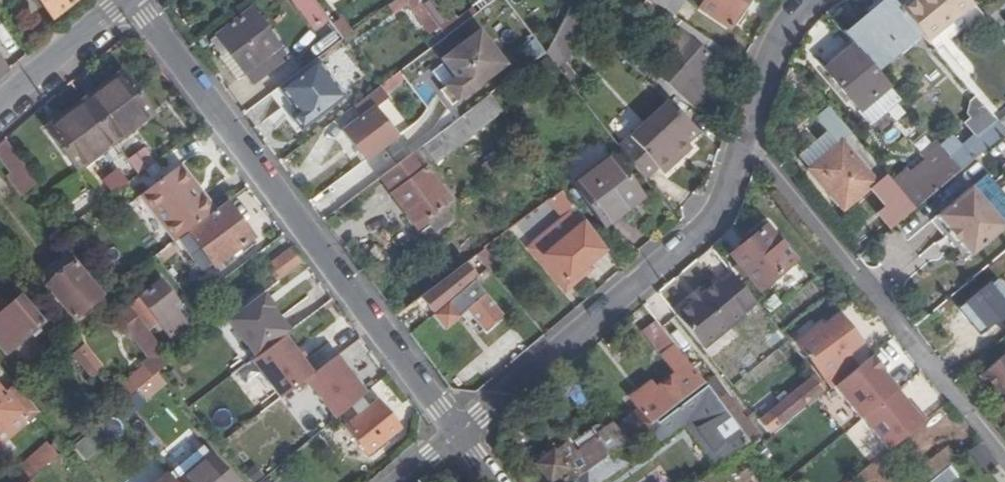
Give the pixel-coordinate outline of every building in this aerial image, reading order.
[(50,19),(74,0),(36,0),(50,19)] [(305,9),(300,13),(314,31),(328,20),(312,0),(298,0),(305,9)] [(439,29),(418,0),(399,0),(388,8),(394,16),(408,5),(431,36),(439,29)] [(582,21),(592,0),(575,0),(570,11),(580,20),(582,21)] [(669,15),(679,0),(646,0),(669,15)] [(750,0),(708,0),(700,11),(729,32),(750,0)] [(848,37),(856,46),(878,72),(923,34),(905,13),(894,0),(891,0),(848,37)] [(905,13),(923,34),(930,42),(975,4),(972,0),(920,0),(905,13)] [(1004,25),(1004,24),(991,8),(984,14),(999,32),(1004,25)] [(253,11),(211,42),(222,56),(219,59),(237,82),(245,76),(255,88),(290,61),(253,11)] [(546,55),(554,65),(580,20),(570,11),(546,55)] [(651,34),(658,40),(675,19),(669,15),(651,34)] [(721,67),(729,56),(675,19),(658,40),(678,58),(660,78),(694,111),(714,90),(710,87),(725,71),(721,67)] [(343,41),(351,35),(340,21),(333,27),(343,41)] [(505,67),(480,34),(442,62),(456,81),(440,93),(451,108),(505,67)] [(878,72),(856,46),(827,71),(861,111),(876,99),(890,86),(878,72)] [(317,60),(272,94),(301,130),(346,97),(317,60)] [(527,72),(523,75),(527,81),(531,77),(527,72)] [(85,104),(112,143),(151,115),(122,74),(104,87),(105,89),(85,104)] [(82,100),(85,104),(105,89),(104,87),(103,85),(82,100)] [(883,107),(898,95),(890,86),(876,99),(883,107)] [(344,132),(366,162),(396,140),(374,111),(388,100),(380,89),(355,108),(363,119),(344,132)] [(486,93),(422,148),(437,165),(501,110),(486,93)] [(64,116),(66,119),(85,104),(82,100),(63,115),(64,116)] [(685,144),(699,133),(668,102),(629,138),(630,139),(620,149),(646,181),(658,170),(663,176),(674,165),(673,163),(679,158),(681,159),(690,150),(685,144)] [(76,169),(112,143),(85,104),(66,119),(64,116),(46,129),(76,169)] [(888,176),(832,110),(819,121),(831,134),(803,157),(812,169),(810,171),(845,212),(888,176)] [(963,171),(1004,137),(1004,131),(987,110),(982,114),(992,126),(952,159),(963,171)] [(914,146),(925,158),(940,145),(930,132),(914,146)] [(0,143),(0,160),(10,173),(6,177),(21,197),(38,185),(23,164),(4,139),(0,143)] [(895,184),(917,211),(963,171),(952,159),(940,145),(925,158),(930,165),(915,177),(909,172),(895,184)] [(126,180),(154,162),(143,146),(116,164),(126,180)] [(393,195),(392,195),(417,229),(426,222),(434,231),(449,221),(441,210),(450,204),(425,171),(413,154),(391,170),(381,178),(393,195)] [(612,158),(575,186),(603,224),(626,207),(628,210),(642,199),(612,158)] [(114,173),(112,170),(107,174),(110,177),(102,183),(110,193),(125,181),(117,171),(114,173)] [(187,231),(209,215),(175,170),(130,202),(163,249),(187,231)] [(987,174),(932,222),(967,262),(1004,228),(1004,195),(987,174)] [(74,213),(95,202),(88,190),(68,201),(74,213)] [(251,239),(225,203),(209,215),(187,231),(196,243),(212,265),(213,267),(251,239)] [(603,224),(605,227),(628,210),(626,207),(603,224)] [(589,265),(607,252),(574,209),(532,241),(565,283),(589,265)] [(767,226),(762,231),(776,248),(780,244),(767,226)] [(776,248),(762,231),(730,256),(759,291),(795,262),(780,244),(776,248)] [(565,283),(532,241),(527,245),(562,292),(592,269),(589,265),(565,283)] [(201,273),(212,265),(196,243),(185,252),(201,273)] [(303,263),(293,249),(268,268),(278,282),(303,263)] [(486,249),(476,256),(489,272),(498,266),(486,249)] [(73,263),(45,286),(75,323),(81,318),(78,315),(101,295),(73,263)] [(419,298),(432,316),(443,329),(461,314),(473,329),(478,326),(482,330),(499,315),(473,283),(477,280),(465,264),(419,298)] [(758,303),(728,268),(677,310),(707,346),(758,303)] [(0,277),(0,349),(6,356),(41,325),(19,298),(18,299),(0,277)] [(1004,316),(1004,290),(995,278),(961,308),(982,334),(1004,316)] [(159,282),(128,305),(130,308),(147,331),(157,324),(170,341),(186,329),(170,307),(174,304),(159,282)] [(288,331),(259,293),(225,319),(254,357),(261,352),(283,335),(288,331)] [(419,298),(413,302),(428,320),(432,316),(419,298)] [(156,373),(170,361),(147,331),(130,308),(115,319),(128,337),(131,335),(149,359),(141,366),(144,367),(151,378),(156,373)] [(838,317),(799,349),(817,370),(839,353),(842,357),(860,344),(838,317)] [(659,352),(673,344),(661,324),(647,332),(659,352)] [(313,373),(283,335),(261,352),(290,389),(305,379),(313,373)] [(83,347),(78,350),(83,355),(86,352),(83,347)] [(77,352),(76,350),(71,355),(90,377),(95,372),(82,357),(77,352)] [(82,357),(95,372),(95,373),(100,369),(86,352),(83,355),(82,357)] [(978,374),(1004,409),(1004,353),(978,374)] [(337,355),(313,373),(305,379),(334,417),(366,393),(337,355)] [(924,419),(869,356),(834,386),(890,449),(924,419)] [(132,394),(151,378),(144,367),(124,384),(132,394)] [(689,367),(675,377),(658,390),(653,394),(648,388),(631,401),(639,413),(649,426),(652,424),(686,399),(698,390),(704,386),(689,367)] [(822,393),(811,380),(760,421),(770,433),(822,393)] [(124,384),(113,393),(121,403),(132,394),(124,384)] [(653,384),(648,388),(653,394),(658,390),(653,384)] [(15,387),(4,396),(18,413),(26,422),(38,413),(15,387)] [(687,422),(719,465),(747,445),(723,412),(711,396),(705,389),(700,393),(698,390),(686,399),(687,402),(654,426),(652,424),(649,426),(640,433),(636,435),(648,450),(687,422)] [(723,412),(733,405),(721,389),(711,396),(723,412)] [(18,413),(4,396),(0,391),(0,429),(18,413)] [(375,402),(344,426),(365,455),(396,429),(375,402)] [(753,452),(759,448),(755,442),(759,439),(733,405),(723,412),(747,445),(753,452)] [(0,429),(0,445),(26,422),(18,413),(0,429)] [(630,420),(640,433),(649,426),(639,413),(630,420)] [(563,463),(576,479),(610,455),(616,451),(625,444),(613,428),(598,439),(596,438),(563,463)] [(86,432),(70,445),(78,455),(94,442),(86,432)] [(46,446),(35,455),(45,467),(56,458),(46,446)] [(175,481),(176,481),(209,455),(202,447),(168,474),(175,481)] [(956,462),(947,450),(916,475),(918,479),(914,481),(932,481),(956,462)] [(576,479),(578,481),(601,481),(626,464),(616,451),(610,455),(576,479)] [(2,481),(27,481),(45,467),(35,455),(2,481)] [(230,480),(209,455),(176,481),(227,481),(230,480)] [(773,478),(761,462),(752,468),(763,481),(767,481),(773,478)] [(760,481),(747,467),(735,477),(740,481),(760,481)]
